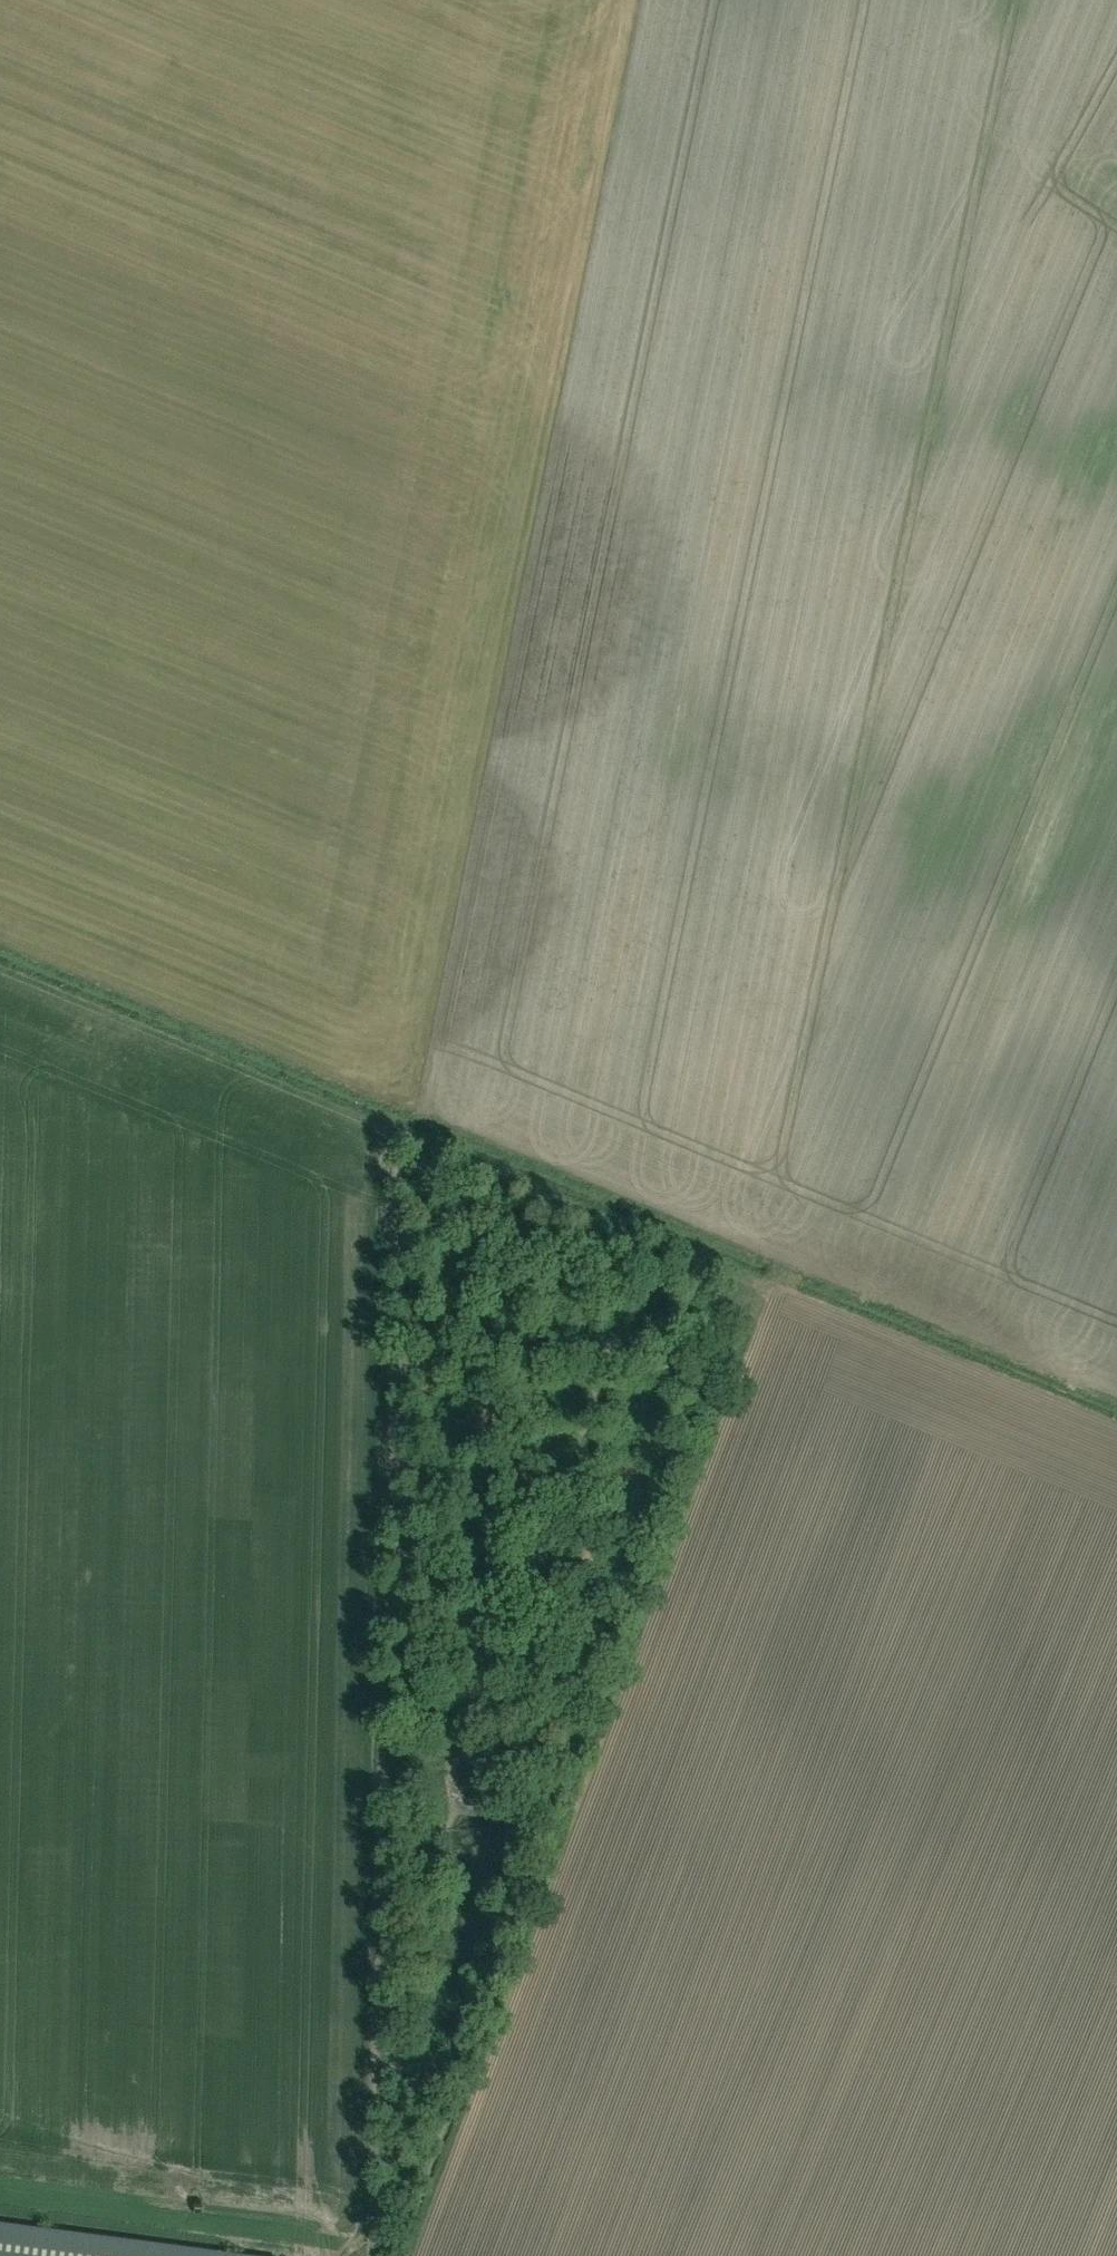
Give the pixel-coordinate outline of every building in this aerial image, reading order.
[(0,2225),(0,2255),(236,2255),(0,2225)]
